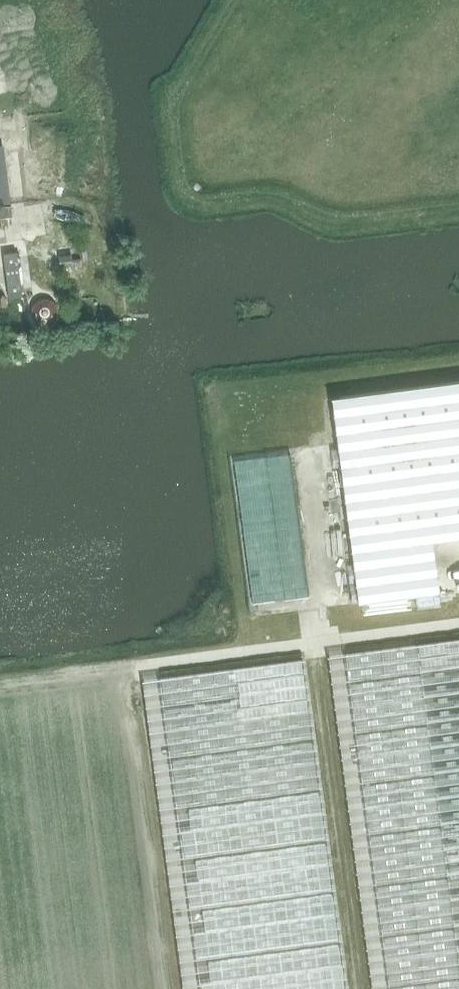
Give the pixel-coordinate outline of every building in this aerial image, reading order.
[(359,603),(439,592),(432,541),(458,538),(458,381),(332,398),(359,603)] [(329,657),(373,988),(458,988),(458,639),(329,657)] [(303,660),(143,681),(183,988),(346,988),(303,660)]
